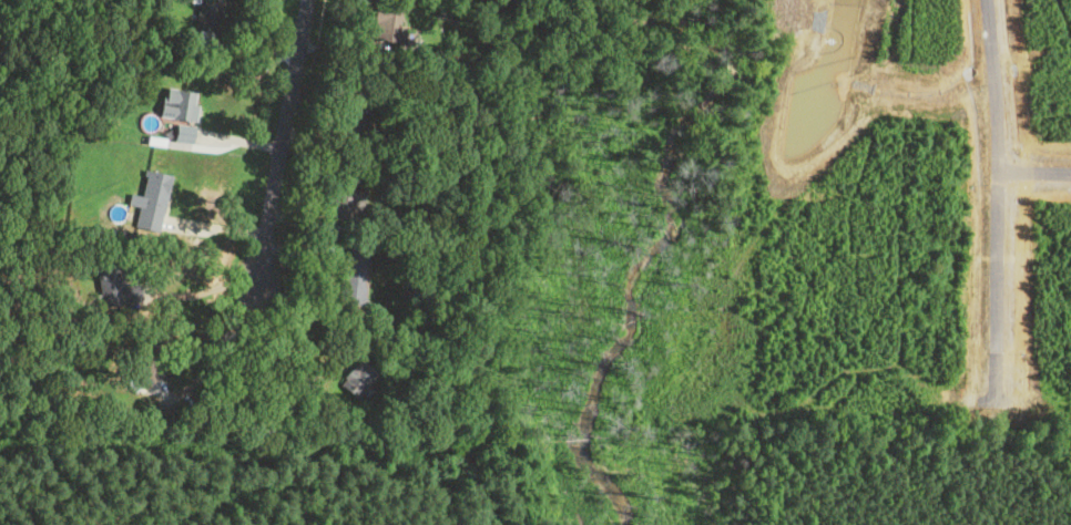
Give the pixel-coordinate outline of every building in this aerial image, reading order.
[(213,31),(218,0),(197,0),(193,28),(213,31)] [(378,22),(378,41),(396,41),(396,4),(371,4),(371,22),(378,22)] [(197,94),(163,87),(157,117),(174,120),(170,139),(186,142),(197,94)] [(166,174),(144,170),(138,201),(133,226),(157,231),(166,174)] [(336,301),(360,304),(366,252),(343,249),(336,301)] [(98,304),(138,302),(137,283),(118,284),(117,260),(96,262),(98,304)] [(373,373),(355,359),(335,384),(353,398),(373,373)]
